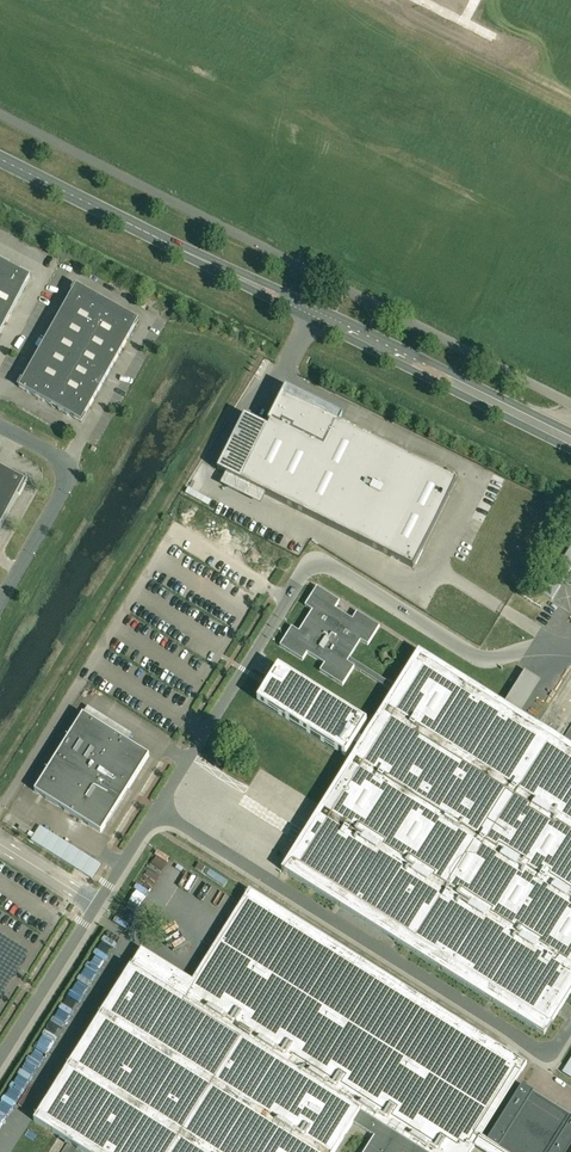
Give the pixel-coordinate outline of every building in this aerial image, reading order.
[(31,276),(31,277),(32,276),(21,270),(20,272),(10,266),(11,265),(0,260),(0,335),(31,276)] [(19,387),(81,423),(139,321),(76,285),(19,387)] [(244,416),(217,470),(225,474),(241,482),(249,486),(266,495),(268,495),(279,501),(300,511),(413,568),(449,495),(456,481),(340,423),(341,420),(339,420),(338,422),(316,411),(317,408),(308,404),(307,406),(284,395),(270,424),(268,428),(244,416)] [(448,469),(445,474),(452,478),(454,472),(448,469)] [(25,483),(2,471),(0,475),(0,530),(25,483)] [(281,870),(544,1035),(570,992),(570,746),(419,651),(396,687),(350,658),(360,641),(368,645),(380,626),(357,612),(352,619),(335,608),(340,601),(317,586),(305,606),(312,610),(299,631),(292,626),(280,646),(303,660),(307,653),(324,664),(320,671),(343,685),(354,667),(393,692),(364,738),(359,746),(281,870)] [(265,688),(257,701),(345,756),(354,742),(359,746),(364,738),(359,735),(367,723),(278,667),(271,679),(265,688)] [(101,833),(149,755),(83,714),(34,791),(101,833)] [(102,863),(41,825),(31,840),(92,878),(102,863)] [(205,868),(199,863),(196,868),(202,872),(205,868)] [(228,882),(209,870),(206,876),(224,887),(228,882)] [(570,1147),(570,1116),(522,1086),(487,1141),(481,1137),(527,1064),(250,889),(193,981),(142,948),(34,1121),(58,1136),(81,1150),(84,1151),(335,1151),(353,1122),(374,1136),(364,1151),(471,1151),(474,1148),(481,1151),(568,1151),(570,1147)] [(0,932),(0,997),(29,950),(0,932)]
